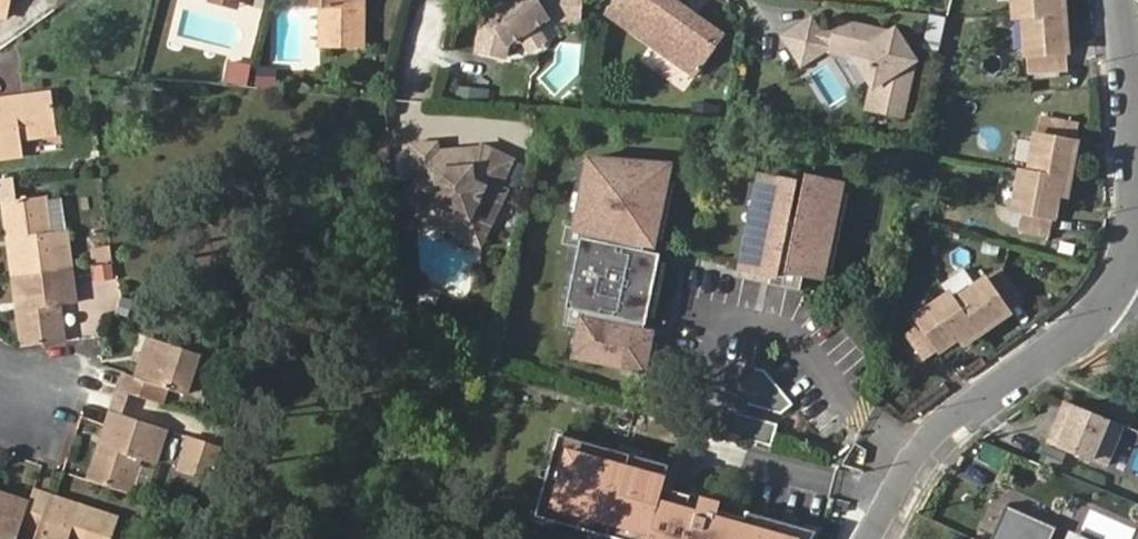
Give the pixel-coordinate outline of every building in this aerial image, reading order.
[(8,14),(12,0),(0,0),(0,12),(8,14)] [(316,8),(323,9),(322,49),(363,50),(364,0),(316,0),(316,8)] [(540,30),(540,21),(548,16),(582,20),(585,0),(502,0),(487,8),(493,19),(484,24),(478,51),(507,57),(511,40),(517,36),(526,37),(540,30)] [(695,79),(724,36),(674,0),(619,0),(607,17),(695,79)] [(1049,12),(1048,0),(1009,0),(1010,15),(1019,14),(1049,12)] [(1057,11),(1056,0),(1048,0),(1049,12),(1057,11)] [(1061,53),(1057,11),(1049,12),(1019,14),(1024,73),(1053,70),(1051,53),(1061,53)] [(812,60),(839,41),(866,47),(886,79),(880,109),(908,114),(919,62),(905,29),(905,28),(904,27),(903,26),(902,26),(900,25),(899,26),(898,27),(898,28),(897,29),(897,30),(880,26),(879,22),(844,16),(841,29),(830,28),(820,14),(793,33),(812,60)] [(936,48),(941,22),(943,15),(926,14),(920,44),(936,48)] [(546,41),(540,30),(526,37),(532,48),(546,41)] [(866,47),(839,41),(838,49),(861,54),(877,81),(872,107),(880,109),(886,79),(866,47)] [(1062,70),(1061,53),(1051,53),(1053,70),(1062,70)] [(230,63),(229,82),(248,83),(249,65),(230,63)] [(452,88),(451,103),(475,104),(476,90),(452,88)] [(23,151),(20,135),(55,131),(50,90),(0,96),(0,154),(23,151)] [(704,118),(705,102),(692,101),(690,117),(704,118)] [(1057,177),(1066,179),(1072,143),(1064,141),(1068,123),(1038,118),(1030,172),(1057,177)] [(1076,125),(1068,123),(1064,141),(1072,143),(1076,125)] [(410,144),(414,217),(485,248),(494,228),(490,226),(507,190),(501,187),(513,159),(484,145),(483,148),(436,151),(435,143),(410,144)] [(642,324),(658,253),(647,251),(649,244),(651,245),(669,164),(590,156),(574,225),(566,224),(562,241),(578,245),(564,306),(565,306),(562,323),(578,326),(571,354),(641,370),(649,333),(639,330),(640,324),(642,324)] [(1055,194),(1057,177),(1030,172),(1020,171),(1013,210),(1022,212),(1018,227),(1048,233),(1055,194)] [(17,201),(13,177),(3,178),(7,203),(17,201)] [(829,282),(851,188),(814,180),(812,188),(804,221),(797,220),(805,186),(768,177),(747,272),(777,279),(775,287),(805,294),(809,278),(829,282)] [(1063,196),(1066,179),(1057,177),(1055,194),(1063,196)] [(7,203),(16,274),(73,267),(68,233),(49,235),(44,202),(44,198),(17,201),(7,203)] [(63,200),(44,202),(49,235),(67,233),(63,200)] [(93,264),(115,261),(113,244),(89,247),(92,264),(93,264)] [(96,289),(93,264),(92,264),(78,266),(81,291),(96,289)] [(996,264),(950,297),(966,321),(971,328),(1004,306),(998,298),(1012,287),(996,264)] [(78,266),(73,267),(76,291),(81,291),(78,266)] [(24,347),(63,342),(58,304),(77,300),(73,267),(16,274),(24,347)] [(1018,295),(1012,287),(998,298),(1004,306),(1018,295)] [(950,297),(944,289),(912,312),(917,320),(905,328),(922,351),(955,328),(966,321),(950,297)] [(971,328),(966,321),(955,328),(961,336),(971,328)] [(131,391),(162,401),(167,385),(187,391),(199,352),(151,337),(137,376),(126,373),(121,388),(131,391)] [(765,368),(755,367),(748,402),(781,411),(792,401),(765,368)] [(123,414),(131,391),(121,388),(113,411),(123,414)] [(1107,466),(1125,425),(1067,401),(1050,441),(1107,466)] [(767,443),(773,421),(732,410),(726,431),(767,443)] [(154,462),(166,428),(123,414),(113,411),(107,429),(90,478),(128,491),(140,457),(154,462)] [(554,431),(531,514),(622,538),(808,538),(814,529),(741,508),(740,515),(713,507),(715,501),(658,485),(665,462),(554,431)] [(217,445),(186,435),(180,450),(212,460),(217,445)] [(31,501),(22,528),(37,533),(35,538),(112,538),(119,517),(34,491),(31,501)] [(31,501),(0,492),(0,538),(19,538),(22,528),(31,501)] [(1004,506),(990,538),(1048,538),(1053,527),(1004,506)] [(19,538),(35,538),(37,533),(22,528),(19,538)]
